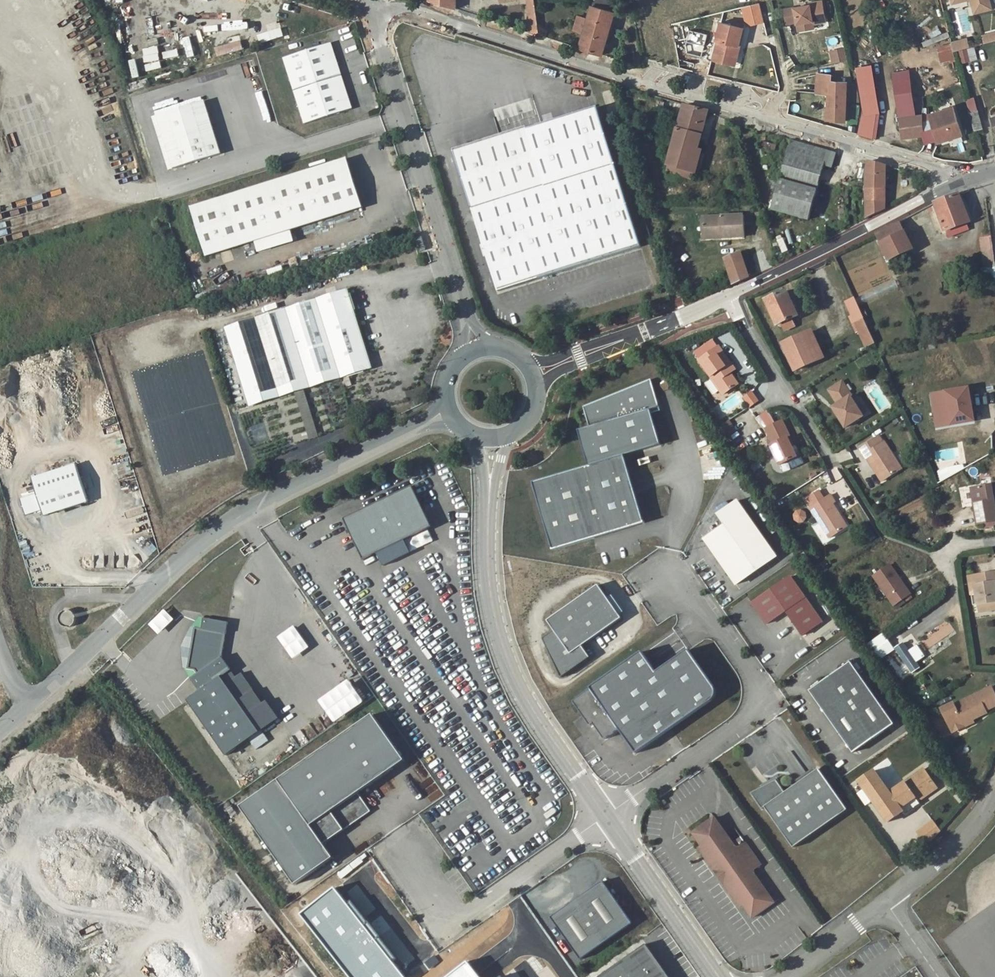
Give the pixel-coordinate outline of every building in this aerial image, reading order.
[(458,9),(458,0),(432,0),(458,9)] [(529,32),(543,37),(537,0),(527,0),(529,32)] [(594,6),(609,10),(611,0),(596,0),(594,6)] [(975,12),(991,8),(989,0),(972,0),(975,12)] [(824,18),(820,1),(807,3),(807,5),(782,10),(785,24),(795,22),(797,32),(809,29),(808,21),(824,18)] [(763,23),(758,4),(743,8),(747,26),(763,23)] [(594,6),(591,5),(587,20),(578,18),(575,30),(584,33),(580,49),(603,56),(613,20),(612,11),(609,10),(594,6)] [(824,21),(824,18),(808,21),(809,29),(813,28),(811,24),(824,21)] [(742,29),(720,24),(716,41),(717,42),(713,61),(730,65),(734,46),(738,47),(742,29)] [(208,35),(222,35),(222,27),(208,27),(208,35)] [(257,36),(259,44),(283,37),(281,28),(257,36)] [(690,30),(686,43),(687,53),(701,57),(707,35),(690,30)] [(994,41),(994,31),(981,35),(984,44),(994,41)] [(968,39),(937,45),(940,63),(955,60),(953,50),(960,49),(962,63),(977,60),(974,47),(969,48),(968,39)] [(240,41),(215,48),(218,58),(243,50),(240,41)] [(353,109),(333,44),(285,58),(305,124),(353,109)] [(733,66),(738,47),(734,46),(730,65),(733,66)] [(832,65),(848,60),(844,47),(828,51),(832,65)] [(862,114),(878,114),(870,67),(856,69),(862,114)] [(899,116),(914,116),(906,70),(894,71),(899,116)] [(827,119),(845,121),(846,82),(831,81),(831,74),(818,73),(817,93),(828,93),(827,119)] [(973,97),(965,101),(970,113),(978,109),(973,97)] [(204,102),(156,117),(173,171),(221,155),(204,102)] [(697,152),(708,110),(698,106),(685,104),(669,165),(697,173),(702,153),(697,152)] [(598,106),(455,151),(500,292),(643,247),(598,106)] [(929,116),(937,142),(960,135),(952,108),(929,116)] [(975,132),(983,130),(978,112),(970,114),(975,132)] [(862,114),(858,134),(875,138),(878,114),(862,114)] [(902,139),(923,137),(920,115),(914,116),(899,116),(902,139)] [(924,145),(937,142),(929,116),(920,115),(923,137),(924,145)] [(953,146),(966,143),(965,137),(952,140),(953,146)] [(834,167),(838,153),(791,140),(780,180),(819,191),(826,165),(834,167)] [(365,209),(349,157),(192,208),(208,257),(365,209)] [(886,167),(869,162),(868,220),(886,211),(886,167)] [(811,221),(819,191),(780,180),(772,210),(811,221)] [(962,195),(935,207),(946,233),(949,232),(969,223),(972,222),(962,195)] [(721,234),(720,238),(743,237),(744,214),(702,216),(702,235),(721,234)] [(901,223),(878,233),(892,260),(915,249),(901,223)] [(973,231),(969,223),(949,232),(953,240),(973,231)] [(426,249),(421,235),(416,236),(421,251),(426,249)] [(777,241),(782,254),(789,251),(784,238),(777,241)] [(993,240),(982,240),(988,272),(983,273),(985,288),(994,286),(994,260),(993,240)] [(726,258),(733,283),(749,277),(742,251),(726,258)] [(859,302),(895,281),(878,251),(862,261),(869,274),(849,285),(859,302)] [(799,316),(787,290),(768,298),(780,325),(783,324),(787,330),(797,326),(793,318),(799,316)] [(348,291),(225,331),(247,400),(355,366),(352,357),(367,353),(348,291)] [(873,343),(854,299),(845,302),(865,347),(873,343)] [(824,358),(812,331),(783,344),(794,370),(824,358)] [(735,368),(718,345),(699,359),(723,393),(738,383),(730,372),(735,368)] [(355,366),(247,400),(249,409),(373,369),(367,353),(352,357),(355,366)] [(579,430),(590,466),(625,455),(662,445),(653,414),(652,410),(660,408),(652,379),(584,407),(590,427),(579,430)] [(843,381),(829,390),(838,404),(833,407),(846,427),(863,416),(851,397),(852,396),(843,381)] [(970,388),(932,394),(938,430),(975,424),(970,388)] [(744,394),(748,406),(759,402),(755,391),(744,394)] [(728,420),(718,427),(724,436),(734,429),(728,420)] [(782,420),(766,428),(774,443),(771,445),(781,464),(797,456),(792,445),(794,444),(782,420)] [(876,438),(861,447),(882,481),(901,468),(884,441),(880,444),(876,438)] [(645,523),(625,455),(590,466),(533,482),(553,550),(645,523)] [(88,502),(76,464),(33,478),(38,493),(21,499),(27,514),(43,509),(46,516),(88,502)] [(939,478),(964,474),(963,464),(937,469),(939,478)] [(972,488),(978,524),(994,522),(994,504),(992,485),(972,488)] [(432,526),(413,487),(345,518),(364,559),(378,553),(384,566),(412,553),(406,539),(432,526)] [(814,504),(810,507),(830,537),(848,526),(834,503),(836,501),(831,494),(825,498),(819,489),(809,496),(814,504)] [(777,556),(738,500),(718,514),(725,525),(705,539),(736,584),(777,556)] [(817,534),(822,544),(829,540),(824,530),(817,534)] [(138,547),(148,558),(157,550),(147,538),(138,547)] [(890,564),(874,575),(894,605),(910,593),(890,564)] [(968,574),(969,585),(974,584),(975,592),(976,603),(977,610),(990,608),(988,601),(994,600),(994,588),(993,581),(994,580),(994,570),(968,574)] [(791,576),(752,603),(767,624),(785,611),(802,635),(823,621),(791,576)] [(598,586),(548,623),(555,633),(544,641),(562,679),(591,659),(583,648),(622,620),(598,586)] [(159,634),(175,619),(165,608),(149,623),(159,634)] [(67,628),(70,628),(72,626),(75,624),(76,622),(76,619),(76,616),(74,613),(72,611),(70,610),(67,610),(64,610),(61,612),(59,614),(58,617),(58,620),(59,623),(61,625),(64,627),(67,628)] [(188,700),(226,755),(278,719),(266,701),(263,703),(242,674),(235,678),(221,657),(226,622),(204,618),(202,628),(192,627),(182,646),(184,669),(200,692),(188,700)] [(926,649),(954,630),(947,620),(919,639),(926,649)] [(294,625),(277,636),(292,659),(310,647),(294,625)] [(880,660),(895,650),(884,632),(868,642),(880,660)] [(902,642),(896,647),(909,666),(915,661),(902,642)] [(656,673),(642,652),(590,689),(590,690),(573,703),(589,726),(592,724),(603,740),(618,729),(635,754),(720,695),(689,650),(656,673)] [(810,690),(853,752),(894,724),(851,662),(846,661),(839,666),(838,671),(823,682),(818,681),(811,685),(810,690)] [(318,700),(335,722),(365,700),(348,677),(318,700)] [(941,708),(950,727),(962,722),(964,726),(973,722),(972,719),(986,712),(985,710),(994,705),(994,694),(991,686),(954,704),(953,702),(941,708)] [(406,760),(374,715),(243,807),(297,883),(334,857),(325,843),(371,811),(358,794),(406,760)] [(962,722),(950,727),(952,732),(964,726),(962,722)] [(848,809),(819,768),(785,792),(776,779),(751,792),(762,808),(765,806),(793,847),(848,809)] [(924,769),(890,792),(901,808),(915,798),(918,801),(919,801),(937,788),(924,769)] [(890,792),(875,770),(860,781),(888,822),(903,812),(905,814),(920,804),(919,801),(918,801),(915,798),(901,808),(890,792)] [(928,839),(940,830),(929,815),(917,824),(928,839)] [(753,869),(760,865),(740,837),(731,843),(714,817),(692,833),(701,846),(698,848),(713,870),(716,867),(727,883),(724,885),(739,907),(742,904),(751,918),(773,903),(753,873),(753,869)] [(597,881),(546,917),(575,959),(627,923),(597,881)] [(303,913),(352,976),(406,976),(336,887),(303,913)] [(594,976),(665,976),(641,943),(594,976)] [(450,976),(482,976),(470,962),(450,976)]
